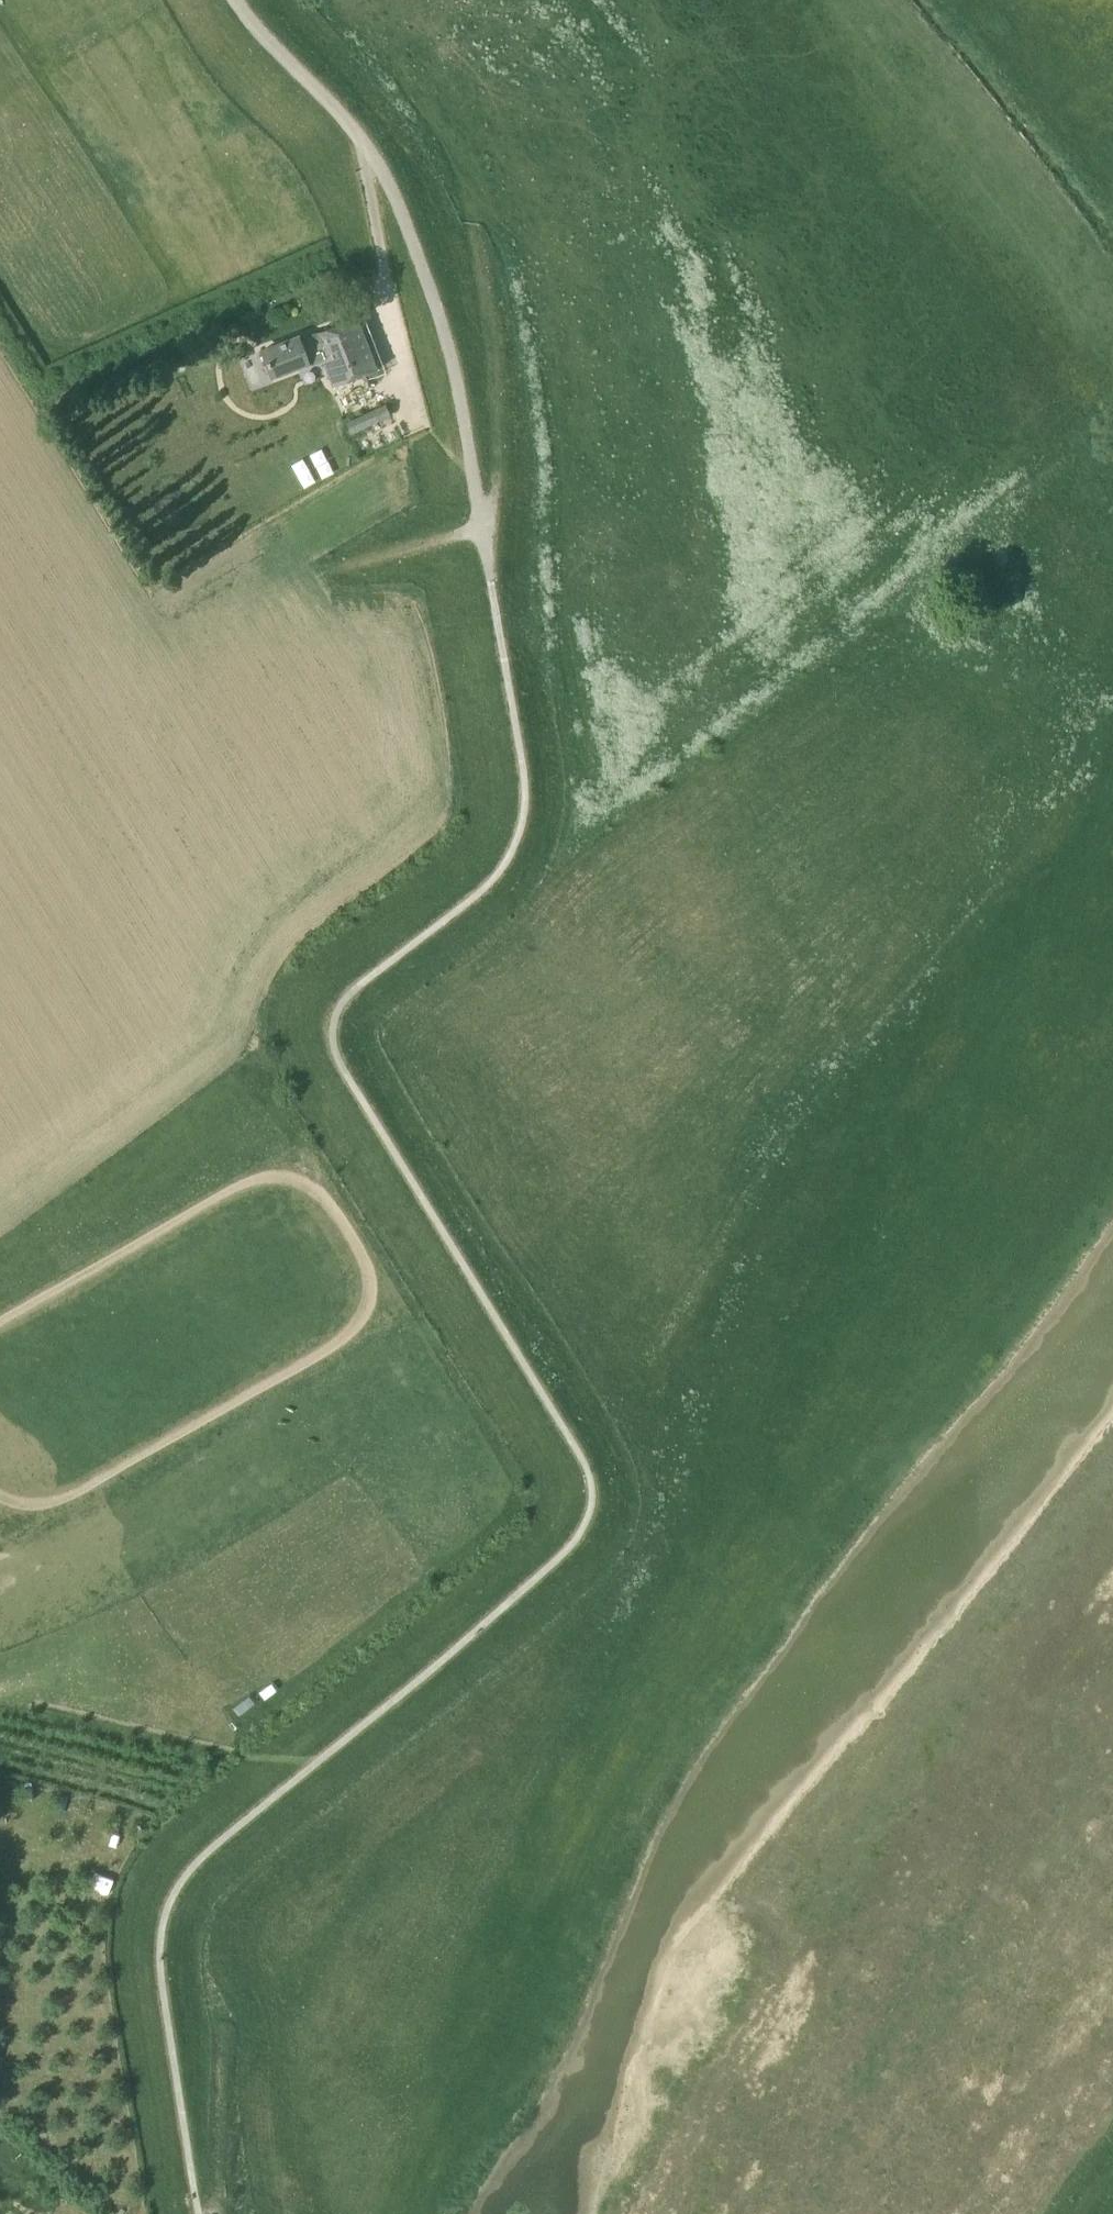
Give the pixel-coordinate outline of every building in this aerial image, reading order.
[(259,353),(269,378),(305,364),(302,357),(316,351),(331,388),(374,370),(353,318),(310,336),(310,337),(296,343),(294,339),(259,353)] [(347,422),(351,431),(390,414),(386,405),(347,422)]
